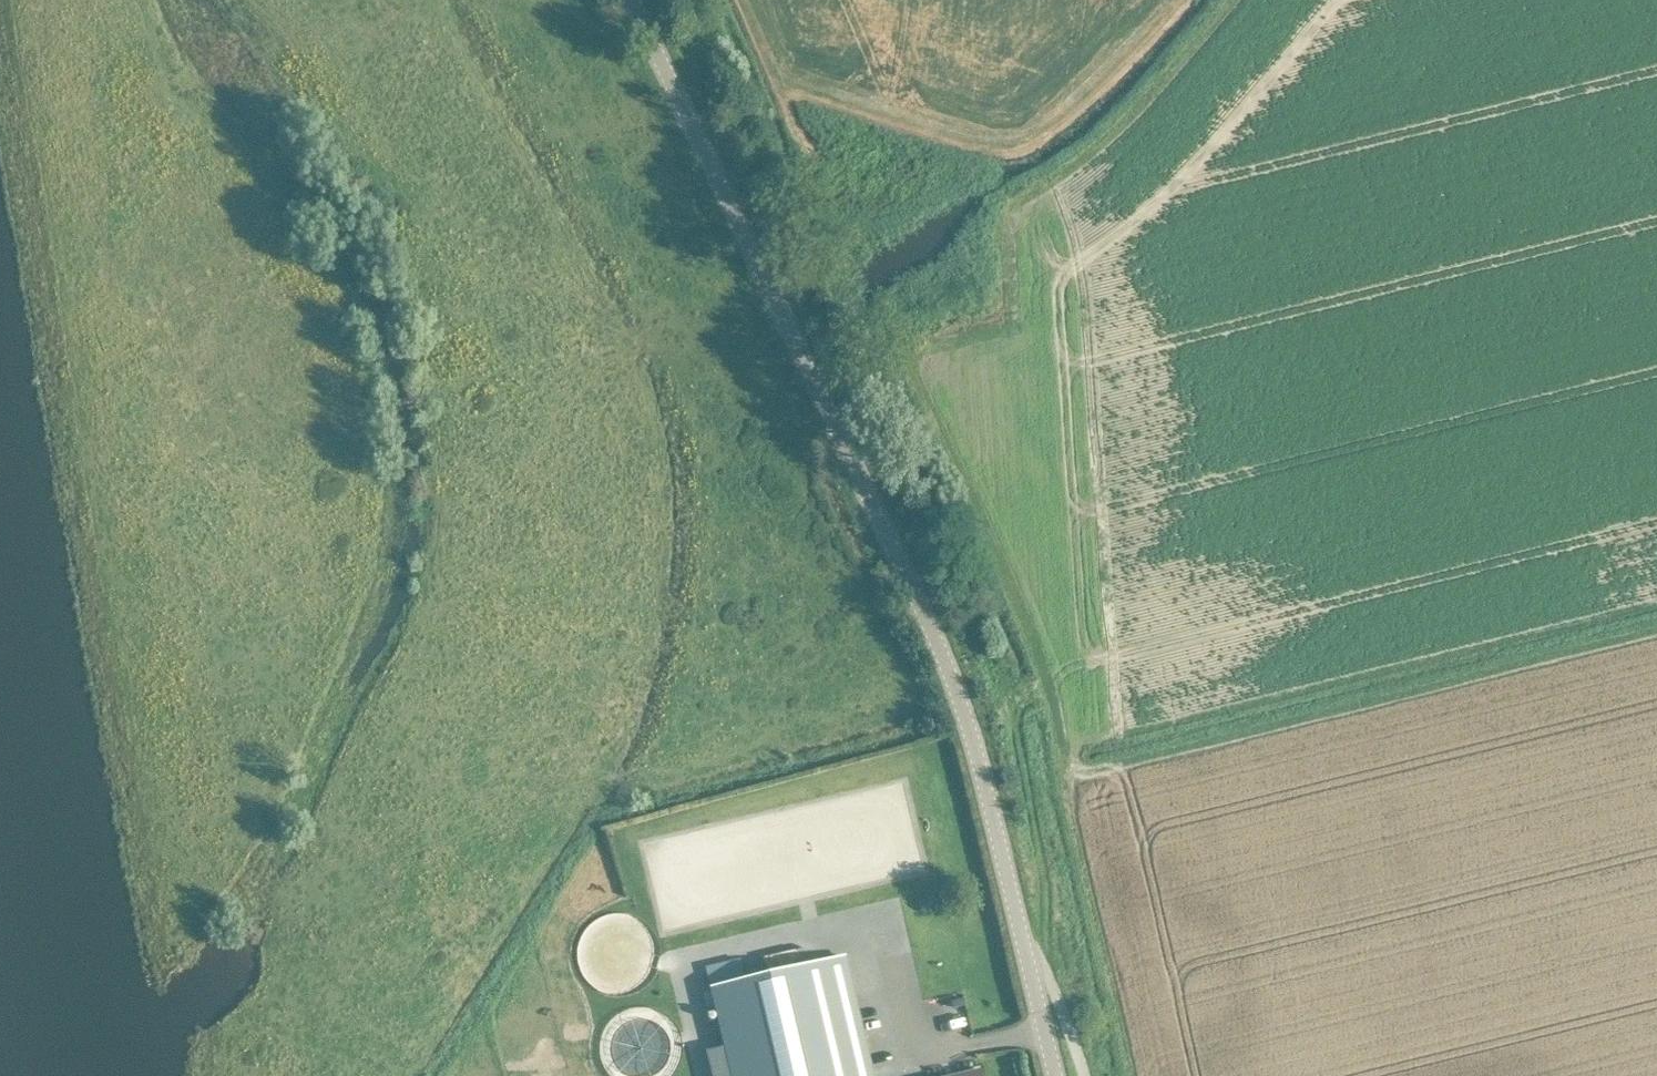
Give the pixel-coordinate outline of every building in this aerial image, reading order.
[(731,1075),(870,1075),(842,958),(745,980),(710,989),(731,1075)] [(740,961),(705,969),(710,989),(745,980),(740,961)]
